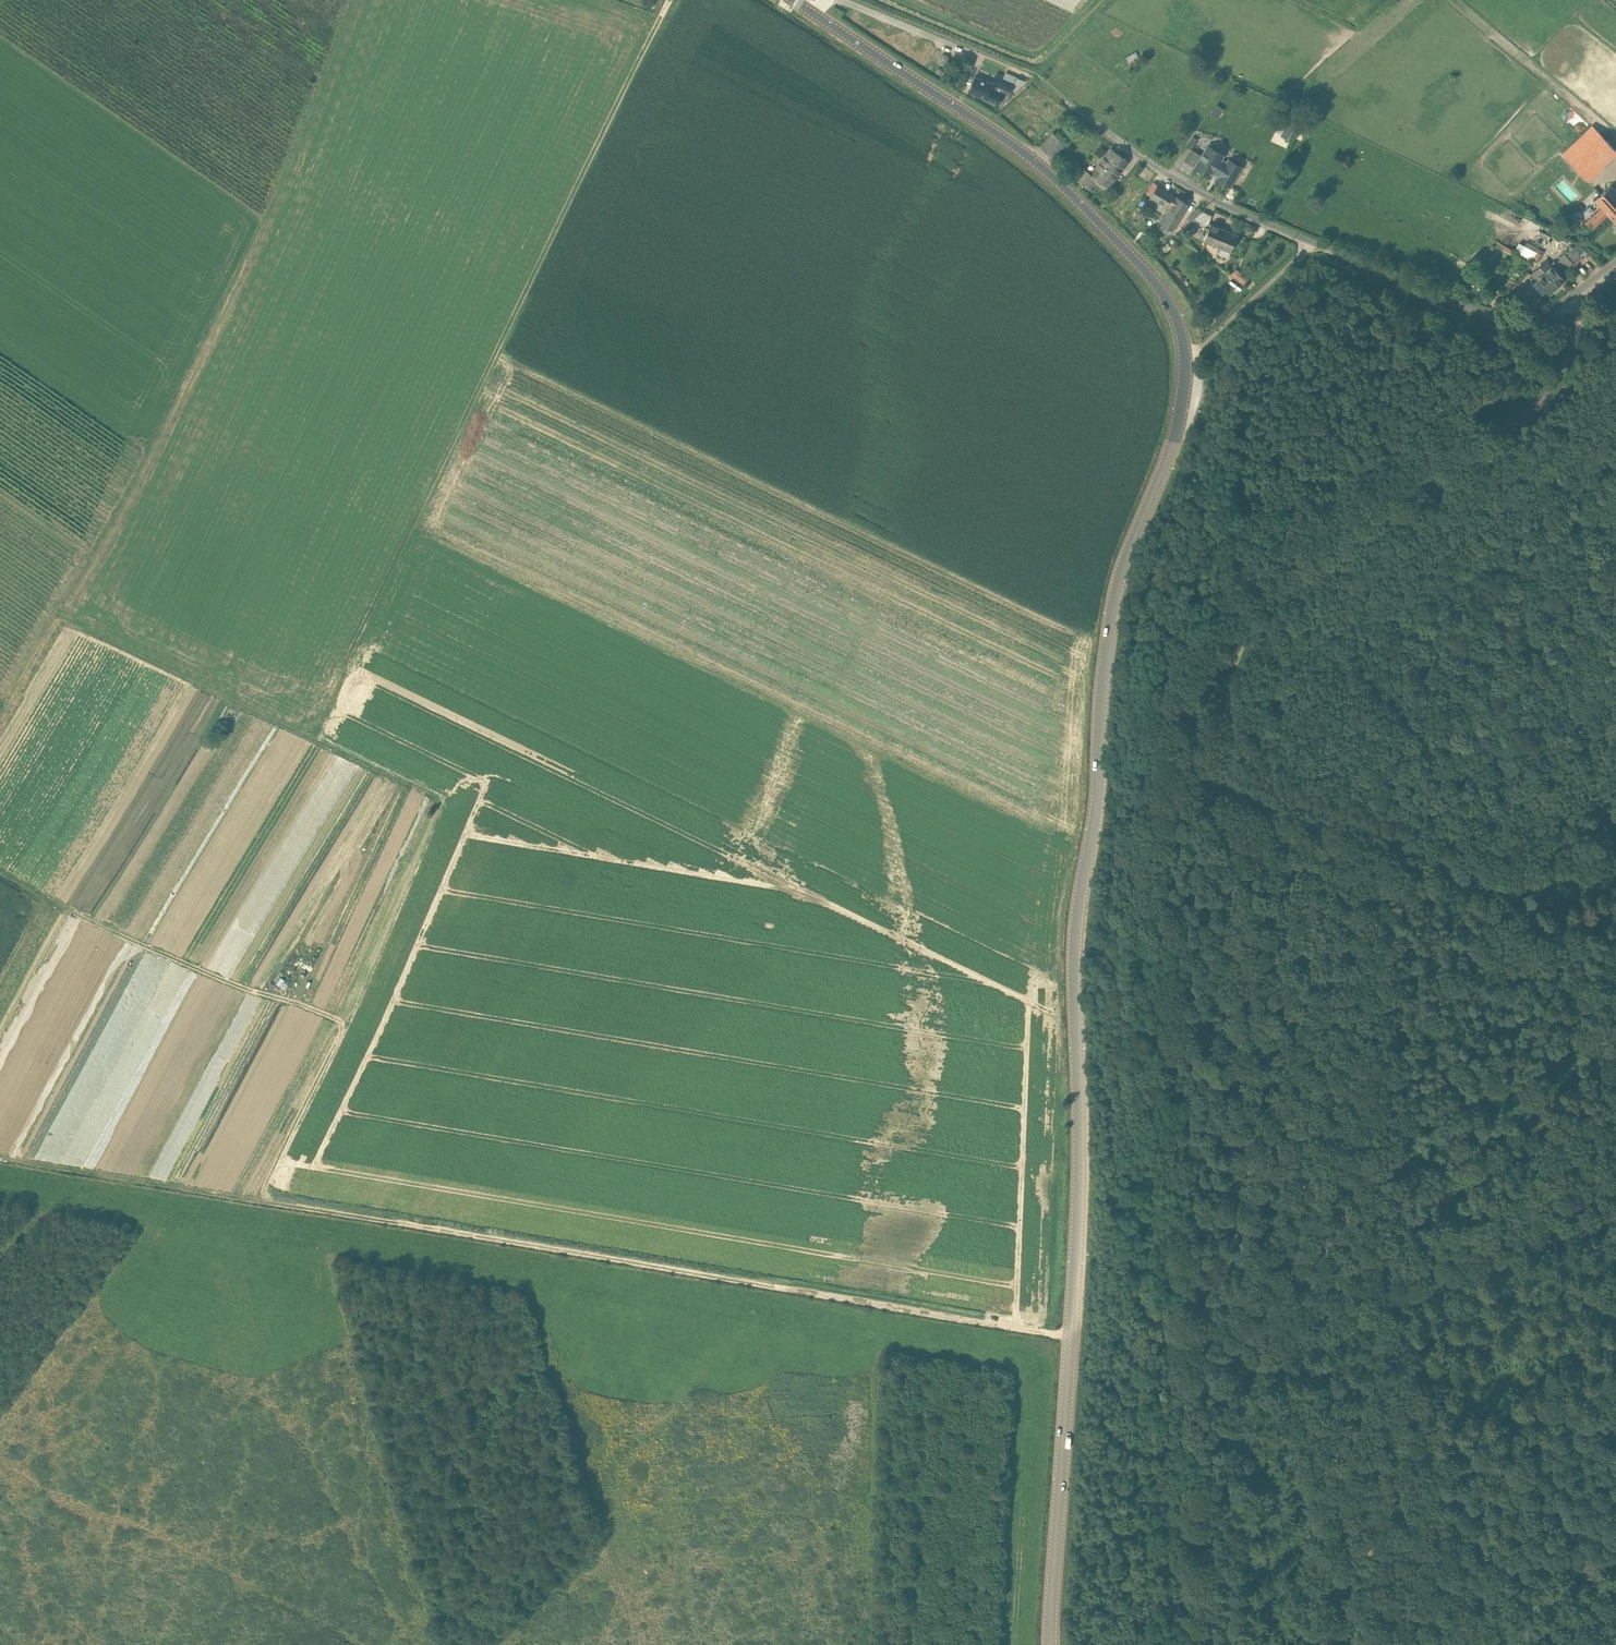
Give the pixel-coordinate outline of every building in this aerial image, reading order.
[(947,78),(950,74),(938,68),(936,72),(947,78)] [(969,91),(999,104),(1001,99),(1007,102),(1012,92),(1016,83),(1004,78),(1004,77),(997,73),(992,83),(976,76),(969,91)] [(1279,135),(1288,139),(1293,126),(1285,122),(1279,135)] [(1562,152),(1588,180),(1615,153),(1615,150),(1592,124),(1562,152)] [(1065,144),(1054,134),(1042,146),(1053,157),(1065,144)] [(1191,148),(1196,138),(1190,135),(1185,145),(1191,148)] [(1208,145),(1195,167),(1211,176),(1213,173),(1221,159),(1224,155),(1208,145)] [(1112,149),(1102,162),(1101,162),(1100,163),(1101,163),(1092,175),(1085,169),(1077,179),(1083,183),(1082,184),(1083,185),(1084,184),(1089,188),(1096,178),(1107,187),(1127,161),(1112,149)] [(1221,159),(1213,173),(1219,176),(1227,163),(1221,159)] [(1219,176),(1217,179),(1230,187),(1242,167),(1229,159),(1219,176)] [(1594,199),(1600,206),(1606,213),(1615,203),(1615,190),(1610,184),(1594,199)] [(1173,206),(1164,220),(1174,226),(1188,204),(1177,198),(1172,195),(1173,195),(1161,188),(1154,198),(1166,205),(1168,203),(1173,206)] [(1606,213),(1607,213),(1615,224),(1615,203),(1606,213)] [(1600,206),(1582,224),(1589,231),(1607,213),(1606,213),(1600,206)] [(1212,215),(1202,211),(1200,217),(1210,221),(1212,215)] [(1239,235),(1211,223),(1204,240),(1232,252),(1239,235)] [(1520,255),(1537,257),(1538,248),(1521,245),(1520,255)] [(1581,255),(1572,245),(1563,253),(1573,263),(1581,255)] [(1559,257),(1547,267),(1542,262),(1534,269),(1540,276),(1536,279),(1548,293),(1564,278),(1562,275),(1569,268),(1559,257)] [(1244,284),(1248,277),(1234,268),(1229,275),(1244,284)] [(388,1130),(400,1117),(397,1115),(402,1110),(398,1106),(381,1124),(388,1130)]
